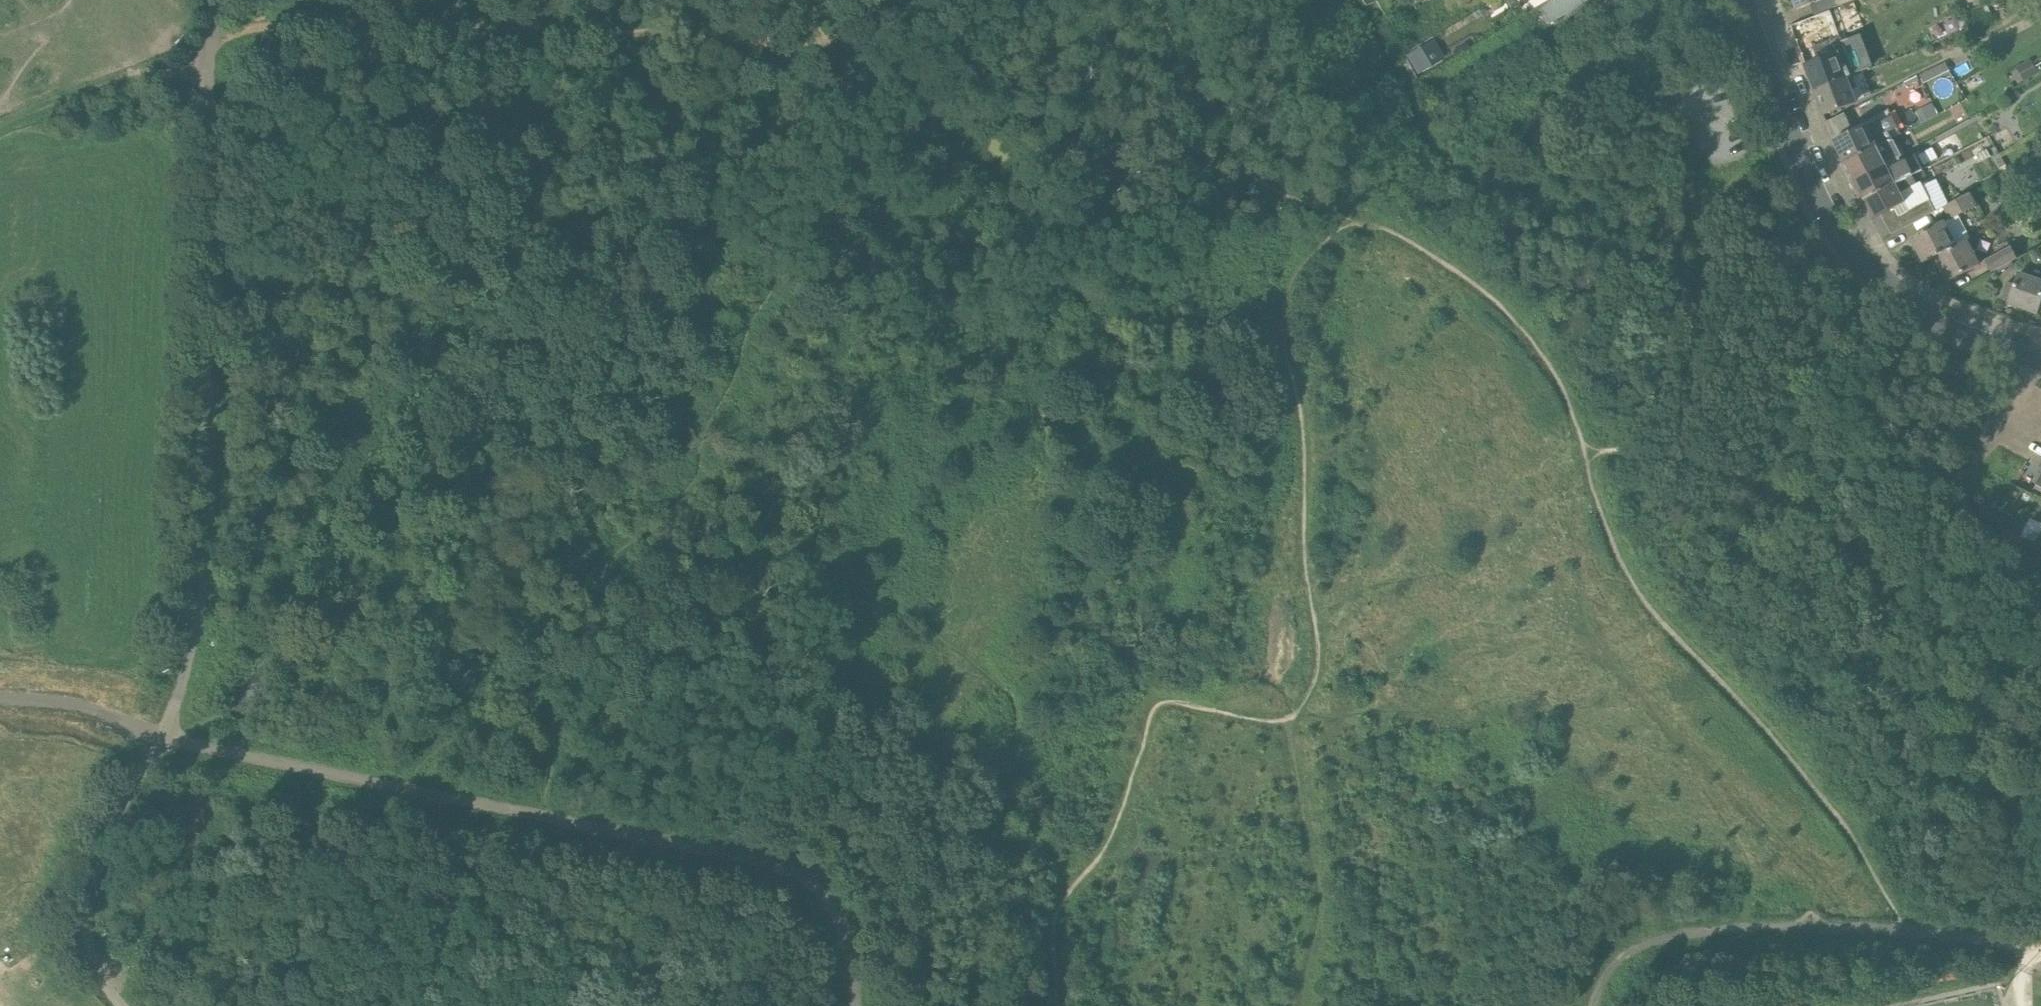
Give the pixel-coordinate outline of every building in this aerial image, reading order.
[(1488,4),(1493,13),(1505,6),(1502,0),(1496,0),(1488,4)] [(1538,10),(1548,25),(1590,0),(1554,0),(1538,10)] [(1823,0),(1793,0),(1797,10),(1823,0)] [(1796,37),(1809,32),(1803,18),(1790,24),(1796,37)] [(1815,91),(1849,78),(1840,54),(1846,51),(1840,37),(1832,40),(1813,47),(1819,61),(1805,66),(1815,91)] [(1434,40),(1406,55),(1418,76),(1445,60),(1434,40)] [(2031,59),(2016,67),(2024,83),(2040,74),(2031,59)] [(1921,75),(1925,83),(1950,71),(1946,63),(1921,75)] [(1824,115),(1858,103),(1849,78),(1815,91),(1824,115)] [(1877,146),(1878,146),(1867,124),(1834,141),(1845,164),(1877,148),(1877,146)] [(1843,165),(1853,184),(1902,157),(1893,138),(1878,146),(1877,146),(1877,148),(1845,164),(1843,165)] [(1902,157),(1853,184),(1863,202),(1913,176),(1923,170),(1915,158),(1905,163),(1902,157)] [(1872,220),(1881,215),(1892,235),(1935,212),(1929,199),(1908,210),(1905,203),(1906,202),(1903,195),(1918,187),(1913,176),(1863,202),(1872,220)] [(1971,193),(1943,208),(1949,221),(1977,206),(1971,193)] [(1935,257),(1957,245),(1945,221),(1912,238),(1925,263),(1935,257)] [(1948,282),(1981,265),(1968,240),(1957,245),(1935,257),(1948,282)] [(1985,261),(1991,273),(2017,259),(2011,247),(1985,261)] [(2015,285),(2008,283),(2002,298),(2010,300),(2009,304),(2038,314),(2040,304),(2040,280),(2019,272),(2015,285)] [(2022,469),(2014,480),(2017,482),(2025,472),(2022,469)] [(1980,494),(1975,500),(1980,505),(1986,500),(1980,494)]
